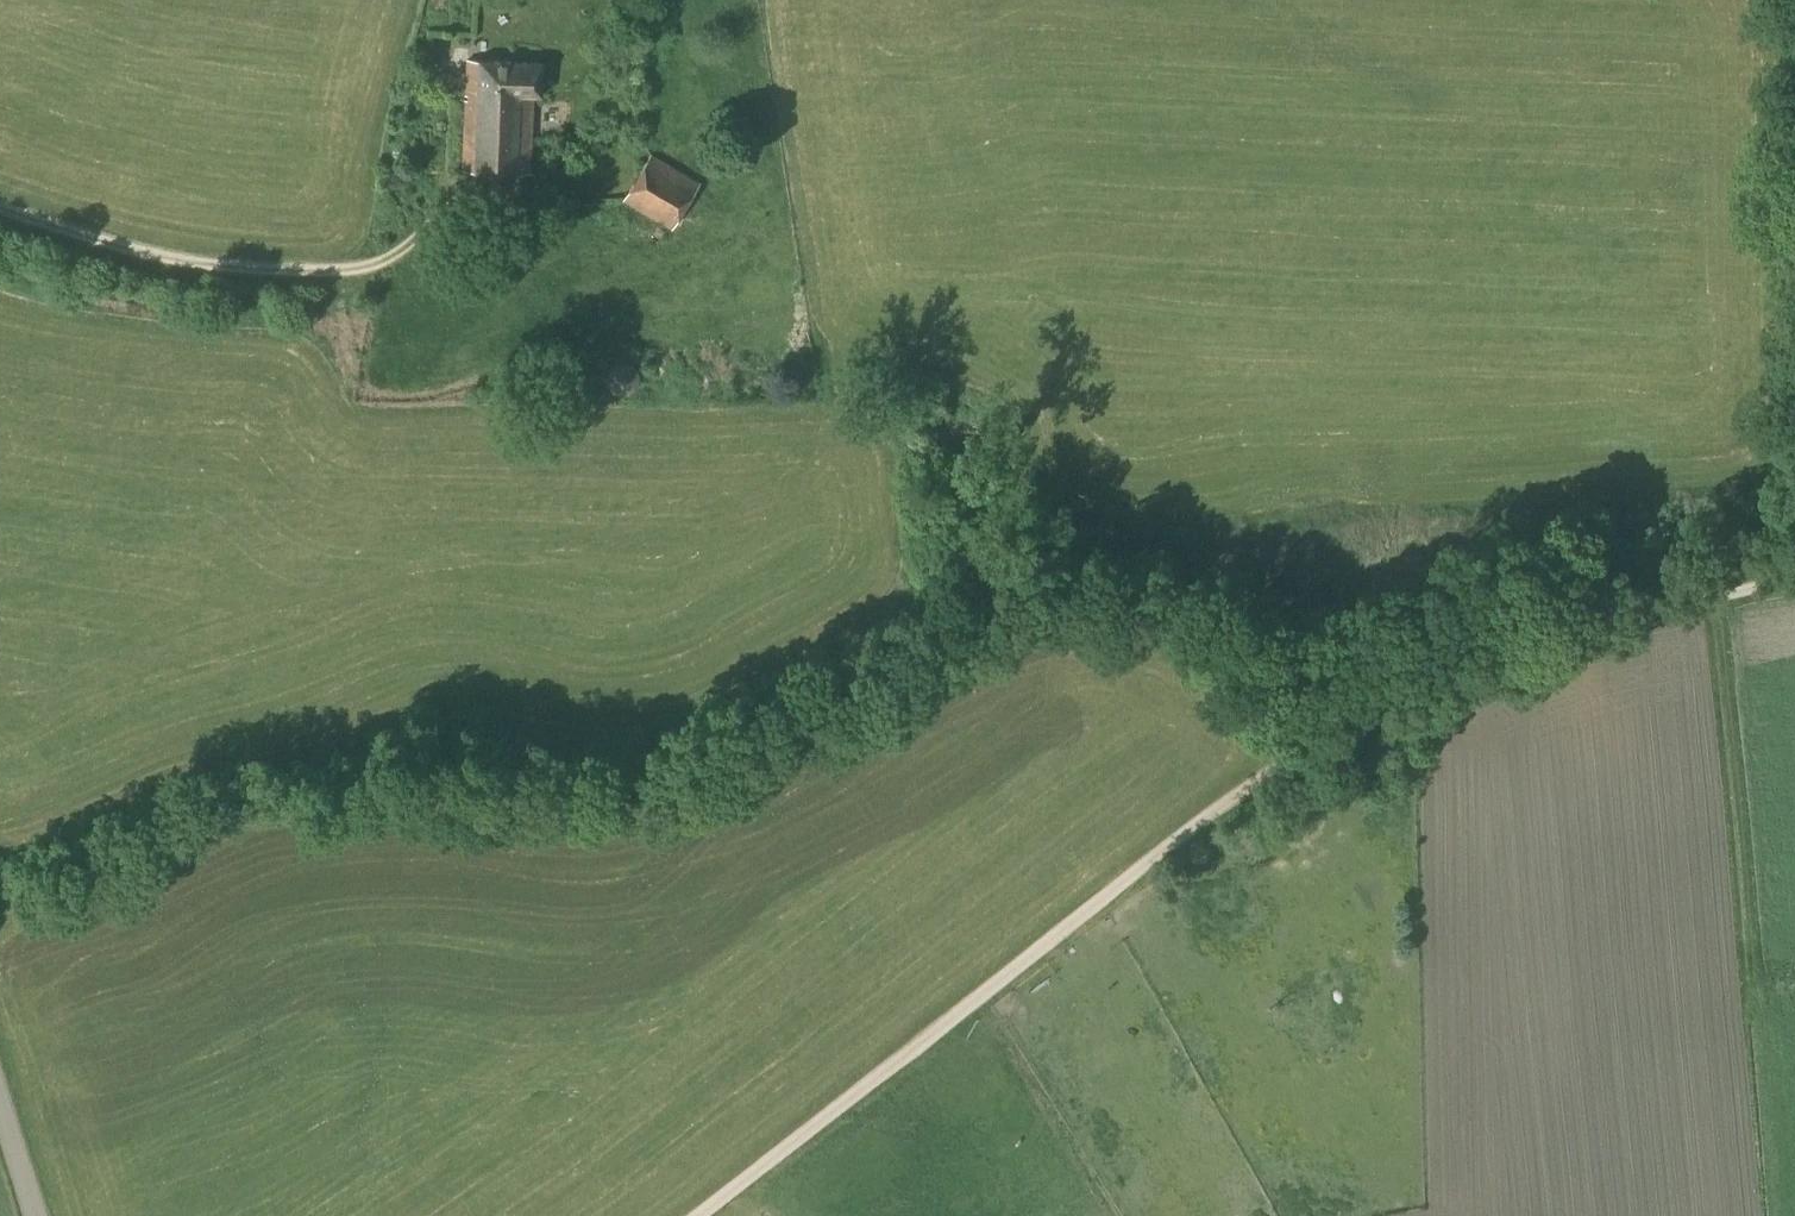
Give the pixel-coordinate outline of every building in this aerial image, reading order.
[(541,95),(543,64),(467,61),(463,170),(530,172),(533,95),(541,95)] [(671,230),(699,183),(650,153),(622,200),(671,230)]
